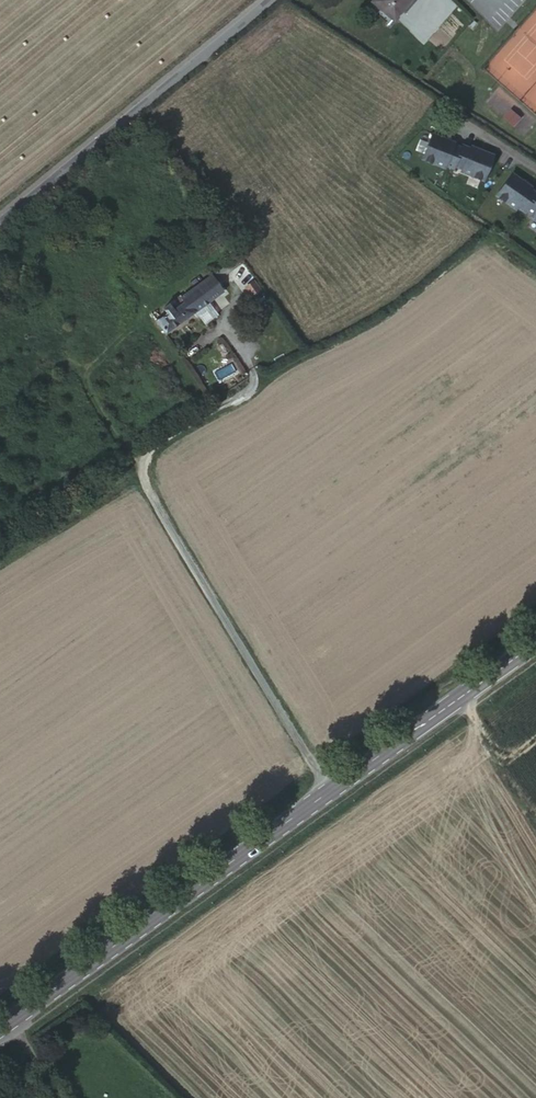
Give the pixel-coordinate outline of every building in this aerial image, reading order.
[(377,3),(395,18),(410,0),(380,0),(377,3)] [(432,134),(422,160),(444,168),(444,166),(453,169),(454,166),(462,170),(461,172),(483,181),(493,155),(481,151),(480,153),(462,146),(461,148),(443,141),(444,139),(432,134)] [(192,163),(185,170),(198,182),(204,175),(192,163)] [(496,196),(515,210),(516,208),(524,213),(525,210),(532,215),(531,218),(535,221),(535,194),(521,183),(522,182),(512,174),(496,196)] [(243,261),(239,256),(209,277),(214,283),(243,261)] [(214,283),(209,277),(181,298),(180,296),(163,307),(168,314),(158,322),(166,334),(221,292),(214,283)] [(259,291),(253,283),(246,287),(252,296),(259,291)] [(5,290),(0,293),(0,307),(12,298),(5,290)]
